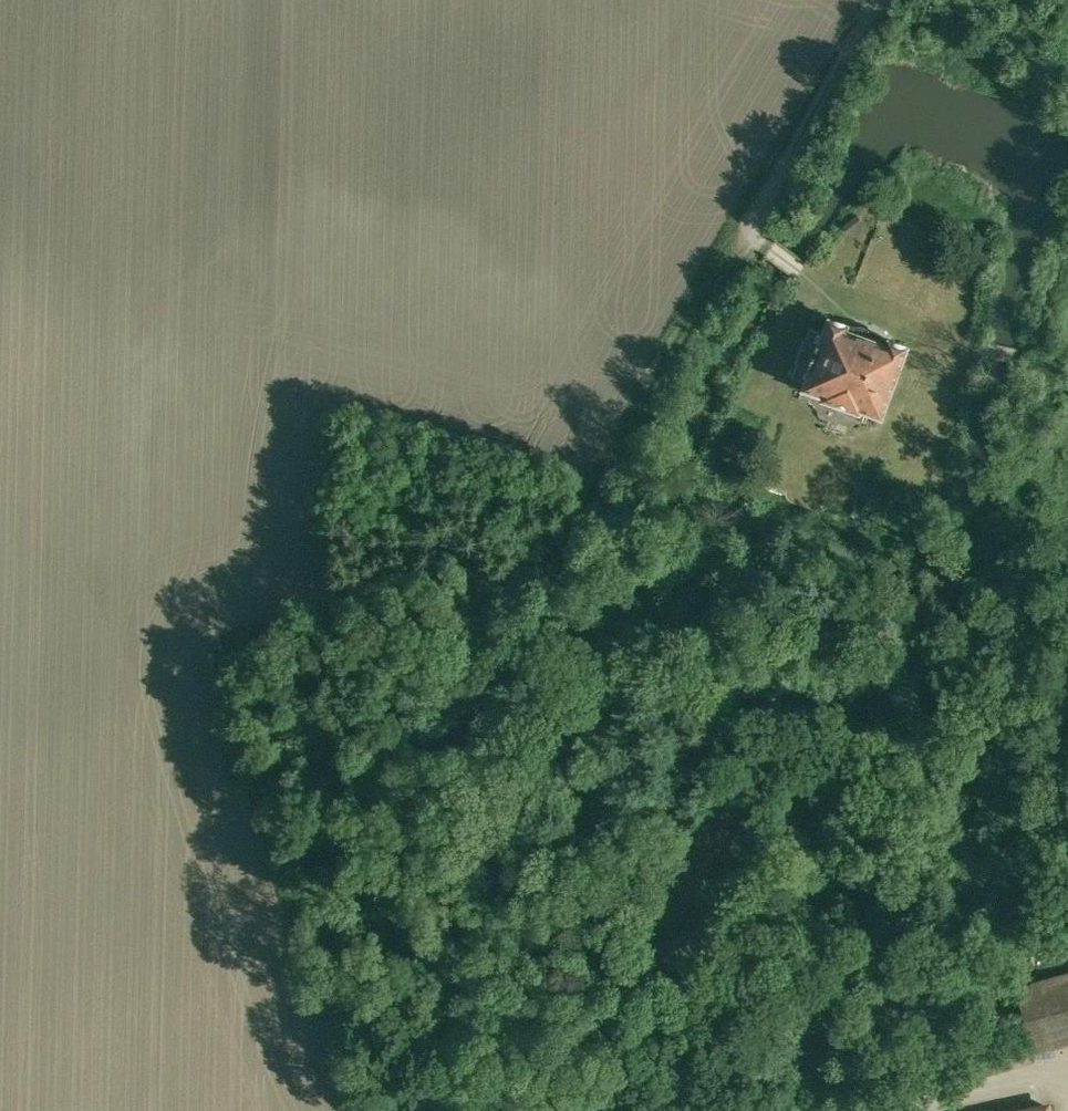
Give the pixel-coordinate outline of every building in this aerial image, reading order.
[(863,314),(859,314),(853,315),(848,317),(845,318),(843,320),(841,322),(828,317),(823,331),(811,327),(793,373),(806,378),(803,386),(813,389),(809,401),(818,410),(818,423),(845,433),(850,421),(867,419),(870,412),(880,415),(890,386),(894,387),(897,386),(898,386),(900,384),(900,382),(901,380),(900,379),(899,376),(896,374),(905,344),(887,339),(887,335),(885,331),(883,327),(879,322),(876,320),(873,318),(869,316),(863,314)] [(1015,988),(1032,1053),(1067,1043),(1067,974),(1015,988)] [(732,1110),(773,1110),(771,1102),(732,1110)]
